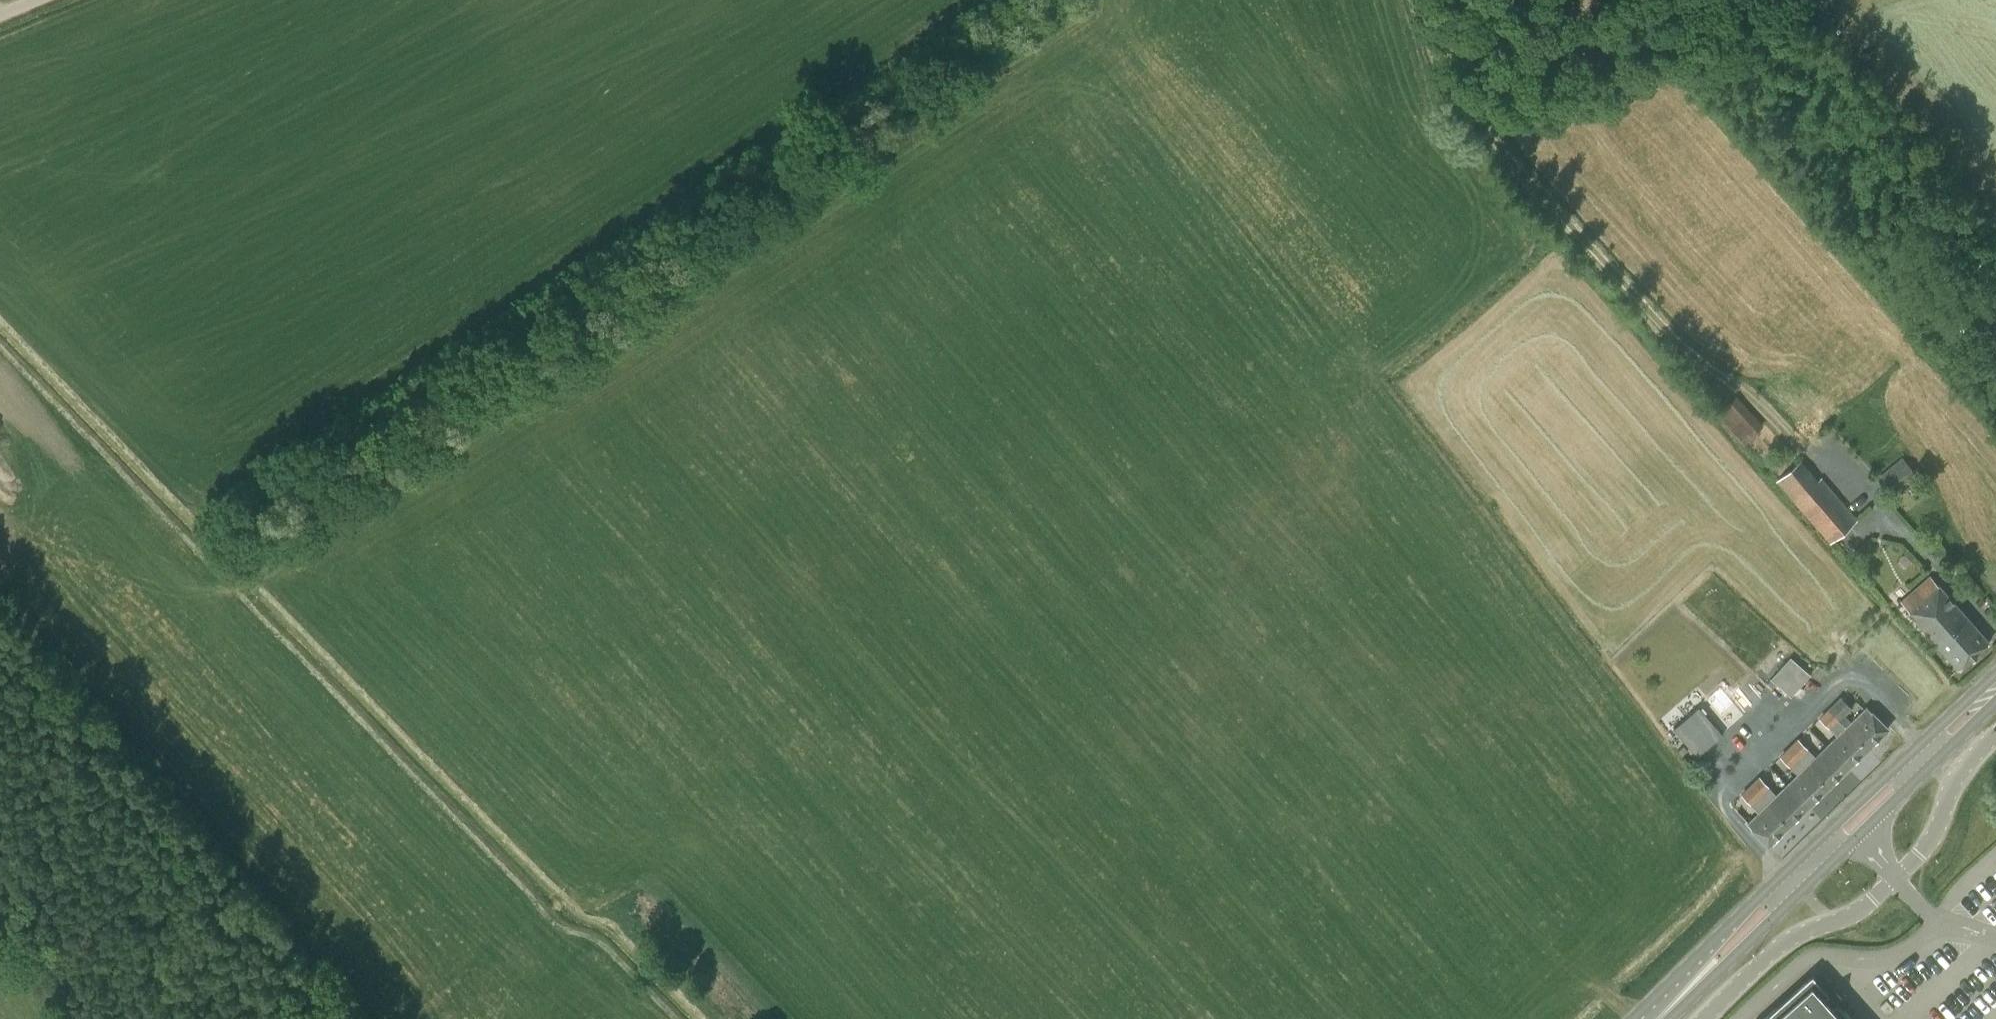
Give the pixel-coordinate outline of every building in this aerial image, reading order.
[(1750,411),(1751,410),(1737,394),(1716,414),(1743,443),(1763,425),(1750,411)] [(1915,472),(1902,456),(1877,478),(1890,493),(1915,472)] [(1823,477),(1819,480),(1801,460),(1777,481),(1831,542),(1858,520),(1823,477)] [(1902,602),(1960,667),(1988,641),(1931,576),(1902,602)] [(1790,657),(1771,678),(1792,696),(1811,675),(1790,657)] [(1722,689),(1713,694),(1724,714),(1734,708),(1722,689)] [(1841,696),(1829,708),(1868,747),(1887,728),(1867,707),(1852,722),(1845,714),(1852,708),(1841,696)] [(1842,731),(1827,746),(1848,767),(1868,747),(1829,708),(1819,717),(1830,728),(1835,724),(1842,731)] [(1695,757),(1708,746),(1712,743),(1687,715),(1671,729),(1695,757)] [(1816,752),(1824,743),(1811,731),(1803,740),(1816,752)] [(1797,739),(1789,747),(1827,787),(1848,767),(1827,746),(1812,760),(1805,753),(1808,750),(1797,739)] [(1688,750),(1684,745),(1678,750),(1682,755),(1688,750)] [(1802,770),(1788,784),(1808,805),(1827,787),(1789,747),(1780,756),(1791,767),(1795,763),(1802,770)] [(1758,777),(1750,785),(1788,825),(1808,805),(1788,784),(1773,798),(1766,791),(1770,788),(1758,777)] [(1788,825),(1750,785),(1741,794),(1752,805),(1756,801),(1763,808),(1748,823),(1768,844),(1788,825)] [(1833,998),(1828,1003),(1824,998),(1820,994),(1825,989),(1808,970),(1754,1018),(1852,1018),(1833,998)]
